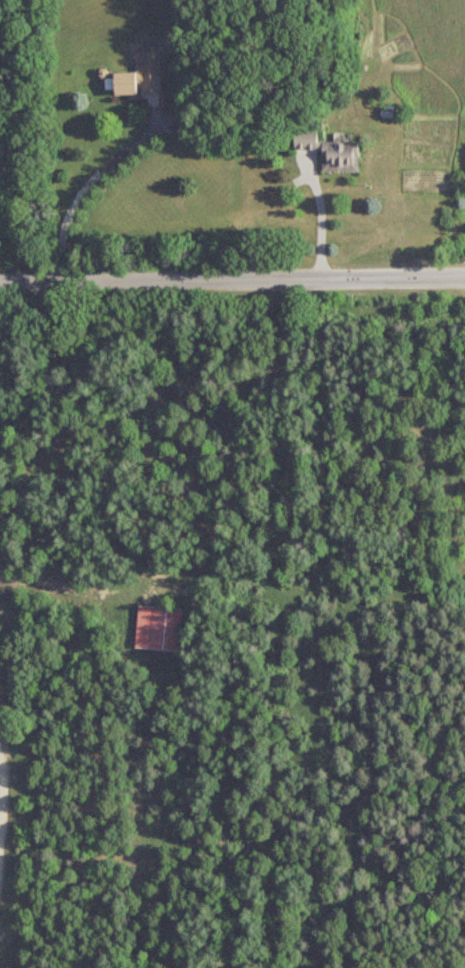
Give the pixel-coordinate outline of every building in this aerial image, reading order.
[(162,94),(161,73),(113,74),(113,84),(106,84),(107,88),(115,88),(115,94),(162,94)] [(319,131),(296,131),(295,151),(323,152),(323,172),(359,173),(360,142),(319,142),(319,131)] [(183,609),(139,606),(136,649),(180,652),(183,609)]
